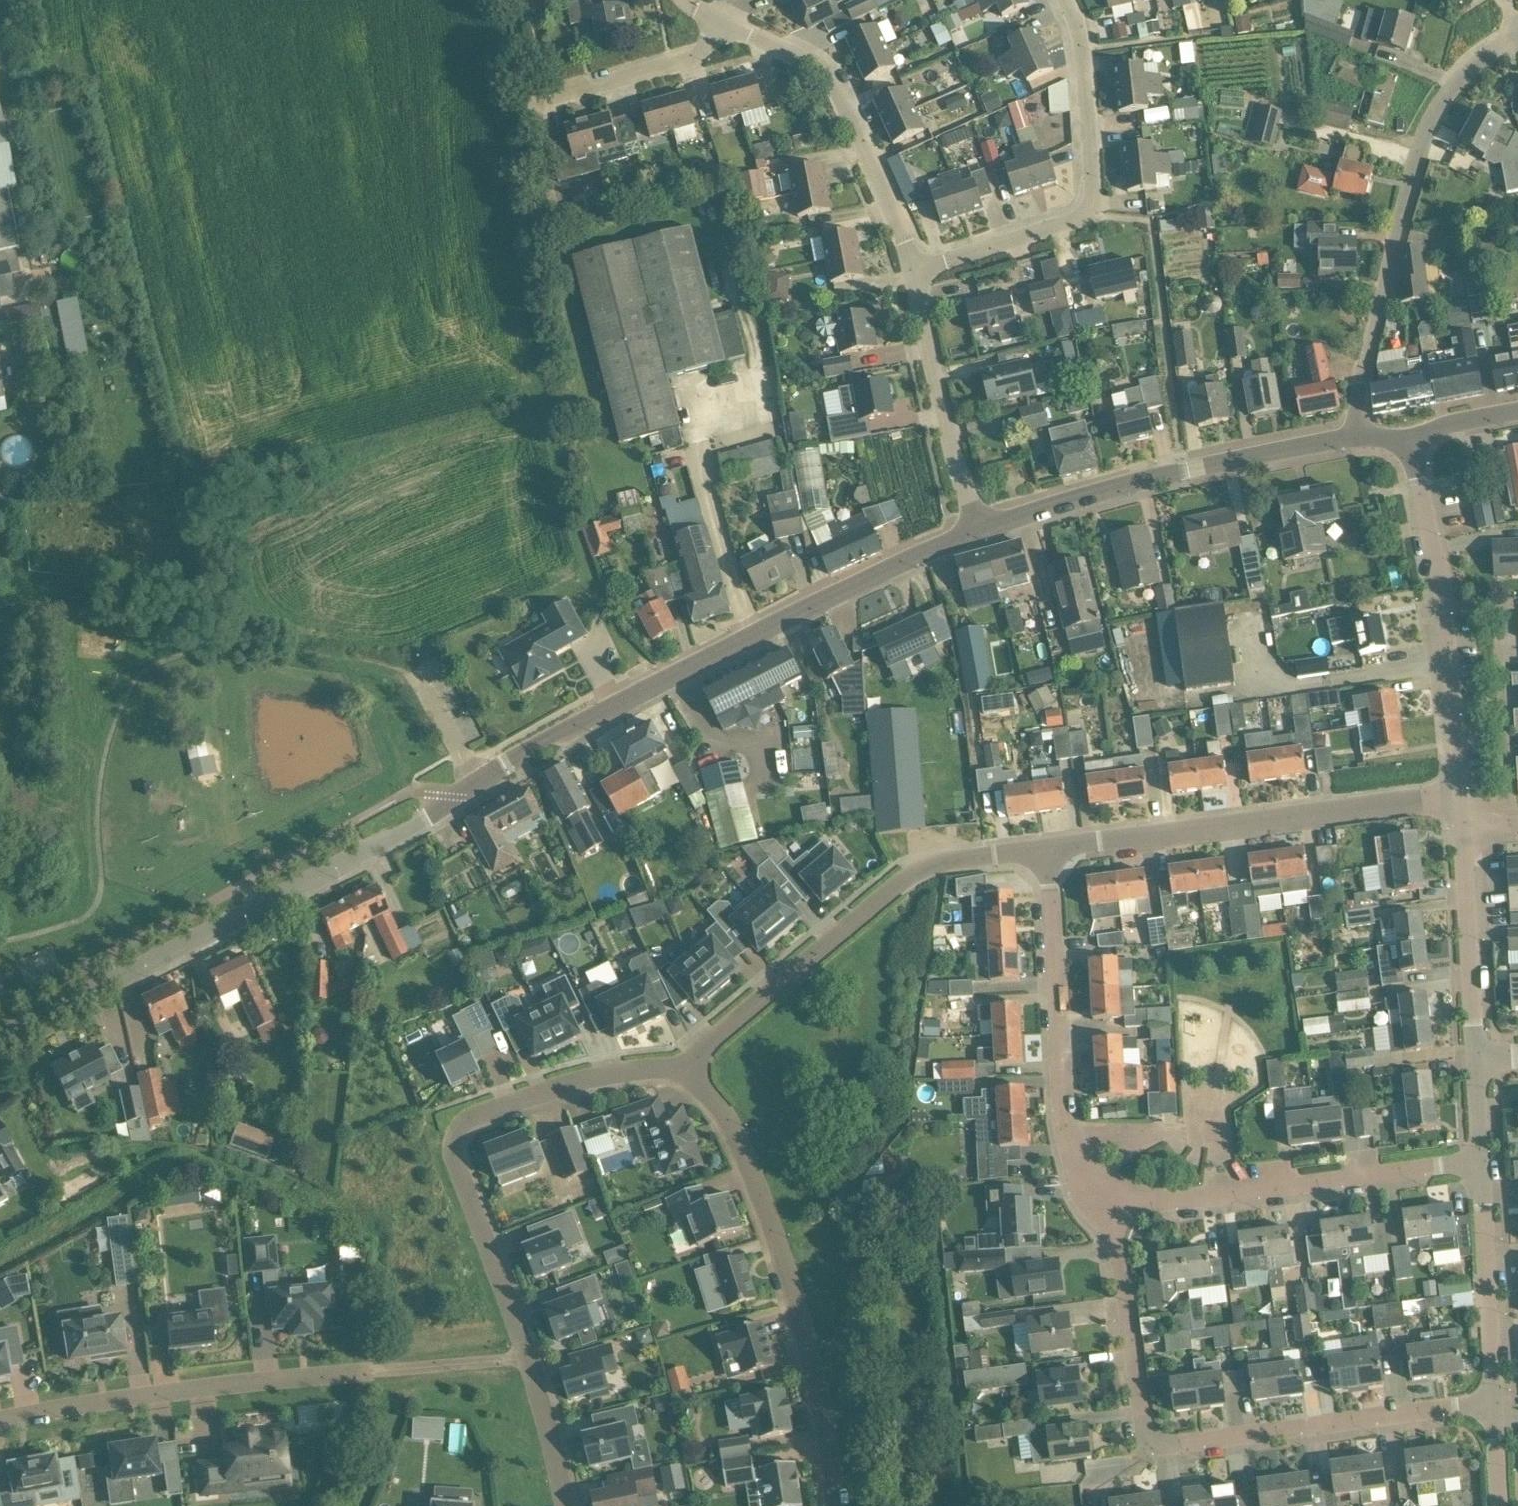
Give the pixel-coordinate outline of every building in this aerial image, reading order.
[(584,23),(586,22),(589,37),(633,28),(628,3),(605,8),(603,0),(584,0),(566,4),(570,26),(584,23)] [(800,9),(809,5),(819,0),(795,0),(800,9)] [(809,29),(841,14),(837,5),(848,0),(819,0),(809,5),(800,9),(809,29)] [(853,23),(879,11),(874,0),(863,0),(846,8),(853,23)] [(966,0),(964,0),(957,3),(958,5),(961,12),(970,8),(966,0)] [(970,8),(980,4),(978,0),(966,0),(970,8)] [(980,4),(984,13),(998,6),(1003,17),(1030,6),(1027,0),(988,0),(980,4)] [(1109,9),(1134,4),(1133,0),(1108,0),(1109,9)] [(1182,0),(1173,0),(1175,9),(1183,7),(1182,0)] [(1306,13),(1307,21),(1308,32),(1349,48),(1354,35),(1336,28),(1320,22),(1327,0),(1305,0),(1306,13)] [(961,12),(958,5),(948,9),(951,16),(961,12)] [(1367,25),(1362,40),(1380,45),(1387,47),(1406,52),(1414,22),(1395,16),(1389,14),(1389,15),(1371,10),(1367,25)] [(943,20),(944,22),(949,34),(964,27),(958,13),(951,16),(944,20),(943,20)] [(940,14),(930,18),(933,25),(943,20),(940,14)] [(1145,14),(1136,15),(1138,25),(1146,23),(1145,14)] [(1130,26),(1138,25),(1136,15),(1128,17),(1130,26)] [(1198,27),(1195,17),(1186,19),(1188,29),(1198,27)] [(1236,20),(1239,36),(1251,34),(1249,17),(1236,20)] [(1159,21),(1145,24),(1147,36),(1161,34),(1159,21)] [(931,29),(941,48),(953,41),(944,22),(931,29)] [(1129,39),(1126,24),(1112,27),(1115,42),(1129,39)] [(847,39),(856,60),(887,47),(877,25),(847,39)] [(1222,28),(1223,40),(1234,39),(1233,27),(1222,28)] [(1000,59),(1005,68),(1045,50),(1036,30),(1010,42),(1015,52),(1000,59)] [(887,47),(856,60),(866,82),(897,68),(887,47)] [(1045,50),(1005,68),(1009,78),(1023,71),(1028,82),(1054,70),(1045,50)] [(1375,95),(1368,120),(1367,124),(1370,125),(1370,124),(1385,128),(1399,78),(1384,74),(1384,72),(1380,71),(1379,75),(1381,76),(1380,78),(1338,58),(1330,75),(1375,95)] [(971,78),(983,73),(978,61),(966,67),(971,78)] [(951,90),(966,83),(958,65),(943,72),(951,90)] [(1115,69),(1117,91),(1162,86),(1161,75),(1145,77),(1144,66),(1115,69)] [(1182,83),(1200,81),(1199,69),(1180,71),(1182,83)] [(756,76),(734,82),(743,115),(765,108),(756,76)] [(1069,80),(1050,88),(1051,114),(1071,112),(1069,80)] [(743,115),(734,82),(711,89),(720,121),(743,115)] [(972,85),(957,92),(971,122),(986,115),(972,85)] [(1171,85),(1162,86),(1163,95),(1163,96),(1172,95),(1171,85)] [(1162,86),(1117,91),(1120,113),(1149,109),(1148,98),(1163,96),(1163,95),(1162,86)] [(875,102),(885,123),(915,110),(906,88),(875,102)] [(988,113),(1004,107),(997,92),(982,98),(988,113)] [(687,93),(665,99),(674,132),(696,125),(687,93)] [(674,132),(665,99),(642,106),(651,138),(674,132)] [(1174,123),(1196,121),(1196,122),(1204,121),(1202,100),(1198,100),(1197,99),(1172,101),(1174,123)] [(1009,106),(1017,131),(1030,127),(1022,102),(1009,106)] [(1323,104),(1319,124),(1349,130),(1353,110),(1323,104)] [(1246,141),(1275,148),(1283,113),(1254,106),(1246,141)] [(20,249),(9,190),(16,189),(0,107),(0,253),(20,249)] [(915,110),(885,123),(894,145),(925,131),(915,110)] [(1503,125),(1504,124),(1478,111),(1461,143),(1486,157),(1493,144),(1506,152),(1517,133),(1503,125)] [(611,114),(588,121),(601,166),(629,159),(642,155),(638,142),(639,142),(632,117),(613,122),(611,114)] [(601,166),(588,121),(565,127),(567,133),(547,138),(560,183),(602,172),(601,166)] [(943,138),(948,149),(959,144),(955,133),(943,138)] [(795,151),(817,148),(815,134),(793,138),(795,151)] [(776,157),(772,142),(757,146),(761,160),(776,157)] [(982,147),(990,173),(1002,169),(994,143),(982,147)] [(1033,143),(1022,146),(1036,189),(1057,182),(1048,155),(1038,158),(1033,143)] [(1305,167),(1299,188),(1326,196),(1328,187),(1335,189),(1335,190),(1366,198),(1373,171),(1363,168),(1368,148),(1348,143),(1343,164),(1342,164),(1338,181),(1334,180),(1335,175),(1305,167)] [(1124,148),(1126,170),(1171,165),(1170,155),(1154,156),(1153,145),(1143,146),(1124,148)] [(1036,189),(1022,146),(1013,150),(1018,165),(1006,168),(1009,177),(1015,196),(1036,189)] [(1501,157),(1503,165),(1508,194),(1517,192),(1517,154),(1501,157)] [(900,155),(889,160),(893,171),(904,166),(900,155)] [(765,161),(757,162),(758,171),(767,169),(765,161)] [(1197,162),(1185,164),(1186,174),(1198,172),(1197,162)] [(1185,164),(1173,165),(1175,179),(1187,177),(1186,174),(1185,164)] [(790,171),(794,194),(827,188),(823,165),(790,171)] [(1171,165),(1126,170),(1128,192),(1157,189),(1156,177),(1172,176),(1171,165)] [(723,181),(720,167),(704,171),(707,185),(723,181)] [(949,174),(963,217),(984,210),(981,200),(993,196),(987,177),(985,170),(972,175),(975,183),(964,186),(959,171),(949,174)] [(764,199),(759,172),(740,176),(745,203),(764,199)] [(963,217),(949,174),(939,177),(944,192),(933,196),(942,224),(963,217)] [(685,178),(674,181),(677,193),(688,190),(685,178)] [(827,188),(794,194),(799,217),(832,211),(827,188)] [(623,189),(609,192),(613,206),(631,202),(630,195),(623,189)] [(915,189),(904,194),(908,204),(920,199),(915,189)] [(761,201),(749,203),(750,215),(762,214),(761,201)] [(1214,209),(1213,209),(1212,201),(1199,206),(1202,230),(1215,229),(1214,209)] [(1158,202),(1150,203),(1152,213),(1159,212),(1158,202)] [(1321,277),(1335,277),(1335,272),(1356,272),(1357,241),(1336,240),(1336,226),(1310,226),(1310,252),(1321,252),(1321,277)] [(692,228),(573,259),(621,443),(681,428),(669,378),(727,363),(692,228)] [(823,238),(828,261),(860,254),(856,231),(823,238)] [(763,269),(778,261),(770,247),(756,255),(763,269)] [(1401,260),(1404,281),(1427,277),(1424,257),(1423,248),(1404,250),(1405,259),(1401,260)] [(860,254),(828,261),(832,284),(865,277),(860,254)] [(1436,256),(1424,257),(1427,277),(1430,298),(1441,297),(1436,256)] [(1464,273),(1480,270),(1478,256),(1462,259),(1464,273)] [(13,294),(7,264),(0,266),(0,297),(13,294)] [(1131,264),(1089,274),(1095,300),(1138,290),(1131,264)] [(791,276),(768,275),(768,288),(790,290),(791,276)] [(1466,280),(1474,323),(1493,319),(1485,276),(1466,280)] [(1087,311),(1079,278),(1063,282),(1071,314),(1087,311)] [(1046,283),(1029,287),(1035,316),(1051,312),(1068,308),(1062,280),(1046,283)] [(1010,292),(966,302),(973,333),(989,329),(990,335),(991,335),(992,339),(1001,337),(1003,343),(1026,338),(1021,316),(1016,317),(1010,292)] [(1455,351),(1440,354),(1440,356),(1428,358),(1437,403),(1484,395),(1466,302),(1447,305),(1455,351)] [(38,304),(25,307),(29,323),(42,320),(38,304)] [(1068,308),(1051,312),(1057,339),(1074,335),(1068,310),(1068,308)] [(714,315),(726,361),(746,356),(734,310),(714,315)] [(822,320),(818,327),(819,334),(825,339),(838,336),(841,355),(878,348),(871,311),(822,320)] [(1076,315),(1080,331),(1089,329),(1086,313),(1076,315)] [(1142,323),(1130,325),(1133,337),(1144,335),(1142,323)] [(67,358),(70,357),(87,354),(82,326),(65,330),(61,330),(67,358)] [(1498,392),(1517,388),(1517,327),(1509,329),(1510,332),(1509,332),(1514,360),(1493,364),(1494,372),(1498,392)] [(1227,334),(1231,363),(1249,360),(1245,331),(1227,334)] [(1175,336),(1180,369),(1197,366),(1192,333),(1175,336)] [(1061,341),(1064,352),(1078,348),(1075,337),(1061,341)] [(1412,378),(1414,392),(1410,393),(1413,408),(1437,403),(1428,358),(1440,356),(1440,354),(1437,337),(1420,339),(1422,359),(1409,362),(1412,378)] [(1312,387),(1296,390),(1302,419),(1341,411),(1335,382),(1332,382),(1325,346),(1305,350),(1312,387)] [(1002,369),(983,373),(990,402),(1008,398),(1008,400),(1038,393),(1036,388),(1049,385),(1044,365),(1032,368),(1030,362),(1029,362),(1026,349),(999,356),(1002,369)] [(824,362),(826,378),(854,373),(851,357),(824,362)] [(1267,413),(1280,411),(1274,378),(1273,379),(1269,360),(1254,363),(1258,381),(1246,383),(1252,416),(1255,415),(1258,419),(1266,417),(1267,413)] [(1371,385),(1374,415),(1413,408),(1410,393),(1414,392),(1409,362),(1379,367),(1381,383),(1371,385)] [(1207,378),(1210,391),(1193,395),(1200,428),(1230,421),(1223,389),(1222,389),(1219,376),(1207,378)] [(1117,416),(1119,425),(1124,445),(1153,437),(1147,411),(1164,406),(1157,377),(1140,381),(1141,388),(1126,392),(1131,413),(1117,416)] [(845,415),(828,419),(833,443),(873,436),(869,419),(894,415),(891,397),(893,395),(892,386),(888,384),(887,380),(840,389),(845,415)] [(1020,410),(1025,431),(1049,426),(1043,404),(1020,410)] [(1084,421),(1050,430),(1062,478),(1098,469),(1091,440),(1089,441),(1084,421)] [(805,428),(793,430),(795,443),(808,441),(805,428)] [(720,456),(728,486),(781,471),(786,470),(778,440),(720,456)] [(855,444),(836,445),(837,456),(855,456),(855,444)] [(1517,510),(1517,446),(1505,449),(1505,452),(1502,453),(1512,508),(1515,507),(1515,510),(1517,510)] [(820,447),(794,452),(804,516),(813,534),(823,557),(831,575),(882,552),(873,531),(888,525),(880,506),(863,511),(865,516),(840,527),(838,522),(824,529),(817,515),(830,513),(820,447)] [(654,458),(656,466),(663,464),(661,456),(654,458)] [(1280,532),(1286,562),(1327,554),(1321,525),(1340,521),(1333,487),(1279,498),(1286,531),(1280,532)] [(785,493),(767,496),(770,513),(799,508),(796,491),(785,493)] [(686,577),(673,581),(679,600),(681,599),(681,600),(687,598),(695,624),(732,613),(699,500),(678,506),(674,494),(661,498),(665,510),(666,510),(686,577)] [(1501,498),(1493,500),(1495,512),(1503,510),(1501,498)] [(1474,504),(1479,530),(1494,527),(1489,501),(1474,504)] [(622,510),(628,534),(647,530),(641,505),(622,510)] [(777,546),(744,562),(759,592),(795,574),(791,565),(779,541),(804,536),(799,508),(770,513),(775,541),(777,546)] [(1503,510),(1495,512),(1498,523),(1506,522),(1503,510)] [(1241,545),(1239,536),(1234,511),(1214,515),(1214,519),(1187,525),(1191,545),(1188,545),(1190,551),(1192,551),(1193,555),(1241,545)] [(583,528),(592,556),(593,558),(613,552),(603,522),(583,528)] [(1119,559),(1126,591),(1159,584),(1147,529),(1117,536),(1122,559),(1119,559)] [(1241,545),(1252,596),(1267,593),(1256,540),(1255,533),(1239,536),(1241,545)] [(1021,542),(988,551),(999,592),(1032,583),(1021,542)] [(1496,577),(1517,575),(1517,542),(1495,543),(1496,577)] [(988,551),(957,559),(968,601),(989,595),(999,593),(988,551)] [(1084,562),(1051,570),(1073,656),(1108,648),(1093,594),(1100,592),(1097,581),(1090,583),(1084,562)] [(625,606),(632,620),(641,616),(654,641),(677,628),(664,604),(678,600),(675,589),(673,581),(672,581),(668,567),(644,573),(653,591),(625,606)] [(1156,589),(1161,613),(1176,609),(1171,585),(1156,589)] [(1311,590),(1291,594),(1293,605),(1271,609),(1273,617),(1315,610),(1311,590)] [(486,649),(510,655),(518,671),(514,673),(524,691),(563,669),(554,654),(587,635),(569,603),(544,617),(549,627),(503,652),(486,647),(486,649)] [(1177,613),(1188,691),(1237,684),(1226,606),(1177,613)] [(1021,609),(1007,613),(1013,636),(1027,633),(1021,609)] [(1332,645),(1358,640),(1360,655),(1386,650),(1380,618),(1368,621),(1367,614),(1327,622),(1332,645)] [(876,637),(890,668),(936,647),(922,616),(876,637)] [(983,629),(958,633),(968,694),(993,690),(983,629)] [(816,640),(810,642),(829,682),(835,679),(844,698),(866,697),(864,662),(854,667),(836,630),(830,633),(829,630),(815,636),(816,640)] [(854,638),(854,652),(863,652),(863,638),(854,638)] [(785,699),(780,688),(802,677),(788,649),(705,691),(725,730),(785,699)] [(1328,658),(1296,662),(1298,679),(1330,674),(1328,658)] [(1050,668),(1041,671),(1044,683),(1053,681),(1050,668)] [(1029,695),(1038,712),(1057,702),(1048,685),(1029,695)] [(1310,694),(1312,710),(1344,705),(1342,689),(1310,694)] [(1360,712),(1362,727),(1400,721),(1395,693),(1368,697),(1368,699),(1354,701),(1356,712),(1360,712)] [(1014,694),(982,699),(984,715),(1016,710),(1014,694)] [(1232,705),(1236,731),(1248,729),(1244,704),(1232,705)] [(1216,707),(1220,737),(1233,735),(1229,706),(1216,707)] [(867,715),(869,739),(875,797),(877,813),(879,834),(926,830),(914,711),(867,715)] [(1062,711),(1047,713),(1048,728),(1063,726),(1062,711)] [(1295,735),(1273,738),(1279,780),(1302,776),(1299,751),(1314,750),(1309,716),(1293,718),(1295,735)] [(1151,717),(1135,719),(1139,750),(1155,748),(1151,717)] [(1174,734),(1168,720),(1154,726),(1161,740),(1174,734)] [(1362,727),(1358,727),(1361,743),(1362,754),(1404,748),(1400,721),(1362,727)] [(651,723),(613,745),(628,771),(603,786),(616,811),(619,817),(620,816),(661,792),(651,774),(670,764),(664,752),(667,750),(651,723)] [(818,727),(795,728),(795,740),(818,738),(818,727)] [(1087,730),(1068,733),(1069,735),(1072,757),(1091,755),(1087,730)] [(1279,780),(1273,738),(1272,733),(1246,737),(1248,757),(1251,783),(1279,780)] [(1319,736),(1321,749),(1338,746),(1336,733),(1319,736)] [(1043,734),(1030,735),(1031,748),(1044,746),(1043,734)] [(1069,735),(1055,736),(1058,759),(1072,757),(1069,735)] [(840,741),(825,742),(827,776),(841,776),(840,741)] [(1210,762),(1197,763),(1200,790),(1228,787),(1222,742),(1208,744),(1210,762)] [(188,747),(192,762),(190,763),(194,779),(215,774),(211,757),(206,759),(203,744),(188,747)] [(985,747),(989,771),(1003,768),(999,745),(985,747)] [(1319,750),(1316,750),(1319,774),(1335,772),(1331,748),(1319,750)] [(1180,751),(1167,753),(1173,794),(1200,790),(1197,763),(1182,766),(1180,751)] [(1142,756),(1114,760),(1120,802),(1149,797),(1145,771),(1144,771),(1142,756)] [(1114,760),(1085,764),(1091,806),(1120,802),(1114,760)] [(673,769),(689,798),(702,790),(686,762),(673,769)] [(738,763),(701,773),(721,849),(758,839),(749,807),(730,812),(724,790),(743,784),(738,763)] [(569,765),(545,778),(560,806),(564,803),(578,828),(571,832),(583,854),(604,843),(587,811),(592,808),(569,765)] [(1034,786),(1038,813),(1067,809),(1063,782),(1062,782),(1060,768),(1049,770),(1051,784),(1034,786)] [(1017,771),(1003,773),(1005,790),(1009,817),(1038,813),(1034,786),(1020,788),(1017,771)] [(603,786),(591,793),(614,834),(625,828),(620,816),(619,817),(616,811),(604,788),(603,786)] [(467,822),(483,850),(484,849),(495,871),(517,859),(506,838),(534,823),(529,814),(539,808),(528,789),(467,822)] [(875,797),(842,800),(843,816),(877,813),(875,797)] [(826,805),(803,809),(806,826),(829,821),(826,805)] [(1392,850),(1394,865),(1421,861),(1417,834),(1390,837),(1390,838),(1376,840),(1377,851),(1392,850)] [(775,841),(758,845),(765,852),(775,864),(776,866),(788,856),(775,841)] [(758,845),(742,848),(759,869),(770,860),(768,857),(759,847),(758,845)] [(1317,849),(1321,875),(1335,873),(1331,847),(1317,849)] [(1305,850),(1277,854),(1283,896),(1298,894),(1310,893),(1308,877),(1305,850)] [(790,860),(778,869),(789,882),(807,903),(817,894),(824,903),(856,876),(835,852),(818,866),(808,855),(795,866),(790,860)] [(1283,896),(1277,854),(1249,858),(1253,885),(1255,899),(1267,898),(1283,896)] [(1507,859),(1510,912),(1517,911),(1517,859),(1507,859)] [(765,886),(750,899),(783,938),(796,927),(793,924),(801,918),(779,892),(789,882),(778,869),(770,860),(759,869),(758,879),(765,886)] [(1225,861),(1197,865),(1201,892),(1203,907),(1230,903),(1228,890),(1229,890),(1225,861)] [(1394,865),(1380,867),(1384,893),(1398,892),(1398,893),(1425,889),(1421,861),(1394,865)] [(1173,893),(1161,895),(1164,917),(1169,948),(1169,951),(1195,948),(1193,929),(1177,931),(1176,927),(1183,926),(1180,910),(1187,909),(1185,894),(1201,892),(1197,865),(1169,868),(1173,893)] [(1146,872),(1116,876),(1120,902),(1137,900),(1139,915),(1150,914),(1148,897),(1149,897),(1146,872)] [(988,875),(957,881),(958,898),(973,897),(973,908),(988,907),(989,924),(1016,922),(1014,893),(992,894),(988,875)] [(1120,902),(1116,876),(1087,880),(1091,907),(1092,907),(1094,921),(1122,917),(1120,902)] [(376,886),(348,900),(360,925),(374,919),(380,931),(394,924),(388,912),(389,912),(376,886)] [(1379,891),(1355,895),(1358,911),(1374,908),(1381,907),(1379,891)] [(1324,896),(1310,898),(1314,931),(1328,929),(1324,896)] [(680,899),(667,904),(672,916),(686,911),(680,899)] [(708,912),(727,935),(738,926),(760,952),(767,946),(770,948),(783,938),(750,899),(736,911),(729,903),(719,902),(715,906),(709,911),(708,912)] [(360,925),(348,900),(319,914),(332,939),(338,951),(352,944),(347,932),(360,925)] [(1259,905),(1244,907),(1248,935),(1249,940),(1265,938),(1259,905)] [(1248,935),(1244,907),(1230,910),(1234,936),(1248,935)] [(1376,924),(1374,908),(1358,911),(1346,913),(1348,926),(1348,928),(1376,924)] [(641,909),(631,912),(639,929),(648,925),(641,909)] [(465,910),(453,916),(460,930),(472,923),(465,910)] [(1346,913),(1330,915),(1332,929),(1348,926),(1346,913)] [(1397,930),(1399,945),(1426,941),(1422,914),(1395,917),(1395,918),(1381,920),(1383,932),(1397,930)] [(1164,917),(1151,919),(1155,950),(1157,950),(1166,948),(1169,948),(1164,917)] [(989,924),(990,953),(1018,951),(1016,922),(989,924)] [(965,938),(980,937),(979,924),(964,926),(958,927),(959,937),(965,936),(965,938)] [(408,953),(422,946),(412,925),(398,932),(408,953)] [(734,943),(719,925),(707,934),(709,937),(690,954),(720,990),(731,981),(730,979),(739,970),(724,952),(734,943)] [(1509,952),(1517,952),(1517,930),(1508,931),(1509,952)] [(383,939),(394,960),(408,953),(398,932),(383,939)] [(1126,945),(1124,933),(1099,936),(1101,947),(1126,945)] [(552,951),(548,938),(531,943),(535,956),(552,951)] [(935,954),(948,954),(947,940),(934,940),(935,954)] [(1429,969),(1426,941),(1399,945),(1380,948),(1385,987),(1403,985),(1401,973),(1429,969)] [(1166,948),(1157,950),(1158,958),(1167,957),(1166,948)] [(510,949),(496,954),(501,968),(515,962),(510,949)] [(1018,951),(990,953),(991,970),(977,971),(978,982),(992,982),(1019,981),(1018,951)] [(1509,952),(1510,966),(1511,966),(1513,1011),(1517,1010),(1517,952),(1509,952)] [(634,976),(620,983),(641,1027),(665,1015),(651,986),(662,980),(659,974),(649,953),(632,962),(630,968),(634,976)] [(709,999),(720,990),(690,954),(673,968),(670,964),(659,974),(662,980),(677,1009),(691,998),(697,1005),(707,997),(709,999)] [(242,955),(207,971),(226,1010),(241,1003),(254,1030),(273,1021),(242,955)] [(1091,961),(1092,990),(1120,988),(1119,972),(1134,971),(1134,960),(1118,960),(1118,959),(1091,961)] [(310,998),(326,999),(327,962),(311,962),(310,998)] [(1337,975),(1339,991),(1368,987),(1365,971),(1337,975)] [(550,999),(537,1005),(559,1050),(573,1043),(572,1040),(580,1036),(569,1011),(580,1006),(567,977),(544,988),(550,999)] [(951,986),(952,996),(974,995),(974,981),(951,982),(951,986)] [(641,1027),(620,983),(612,987),(599,982),(579,992),(592,1017),(603,1012),(616,1038),(641,1027)] [(930,983),(927,995),(949,997),(951,997),(950,982),(930,983)] [(174,984),(141,999),(159,1037),(172,1031),(180,1049),(195,1042),(192,1036),(195,1035),(184,1012),(187,1011),(174,984)] [(1120,988),(1092,990),(1094,1019),(1122,1018),(1122,1016),(1123,1015),(1135,1015),(1135,1011),(1134,988),(1120,988)] [(1510,988),(1496,988),(1496,1003),(1510,1002),(1510,988)] [(1337,996),(1340,1013),(1371,1009),(1368,992),(1337,996)] [(1399,998),(1385,999),(1387,1012),(1390,1012),(1392,1026),(1404,1025),(1430,1021),(1427,994),(1399,997),(1399,998)] [(949,997),(947,1021),(961,1020),(960,1010),(975,1008),(974,995),(952,996),(951,997),(949,997)] [(559,1050),(537,1005),(525,1011),(520,999),(512,997),(493,1006),(506,1033),(521,1025),(536,1057),(545,1053),(547,1056),(559,1050)] [(439,1057),(453,1087),(481,1074),(475,1061),(482,1057),(473,1038),(492,1029),(481,1005),(463,1013),(463,1015),(455,1018),(464,1038),(449,1045),(452,1051),(439,1057)] [(994,1019),(995,1036),(1022,1034),(1021,1005),(993,1006),(993,1007),(979,1008),(979,1020),(994,1019)] [(1173,1008),(1148,1010),(1149,1026),(1174,1024),(1173,1008)] [(1345,1016),(1305,1021),(1307,1036),(1347,1031),(1345,1016)] [(937,1036),(938,1021),(925,1021),(925,1036),(937,1036)] [(1430,1021),(1404,1025),(1392,1026),(1388,1027),(1391,1050),(1392,1054),(1404,1053),(1406,1052),(1406,1053),(1434,1049),(1430,1021)] [(1172,1039),(1172,1026),(1150,1027),(1151,1040),(1172,1039)] [(1022,1034),(995,1036),(996,1048),(978,1049),(979,1065),(997,1064),(997,1065),(1024,1063),(1022,1034)] [(1095,1040),(1097,1069),(1124,1067),(1123,1049),(1137,1049),(1137,1037),(1095,1040)] [(93,1046),(52,1067),(69,1101),(110,1080),(108,1077),(121,1070),(109,1047),(96,1053),(93,1046)] [(1375,1049),(1347,1052),(1349,1070),(1377,1066),(1375,1049)] [(1329,1054),(1333,1085),(1349,1083),(1345,1052),(1329,1054)] [(975,1060),(942,1062),(943,1080),(968,1079),(976,1078),(975,1060)] [(1267,1062),(1271,1090),(1287,1088),(1283,1060),(1267,1062)] [(1161,1094),(1177,1093),(1175,1065),(1159,1066),(1161,1094)] [(1097,1069),(1099,1098),(1143,1096),(1141,1067),(1126,1067),(1124,1067),(1097,1069)] [(1390,1068),(1374,1070),(1375,1078),(1391,1076),(1390,1068)] [(160,1070),(137,1074),(147,1122),(149,1121),(150,1127),(161,1125),(160,1119),(182,1114),(175,1081),(163,1083),(160,1070)] [(1406,1089),(1408,1104),(1434,1100),(1431,1074),(1404,1077),(1389,1079),(1391,1091),(1406,1089)] [(973,1080),(953,1081),(954,1096),(974,1094),(973,1080)] [(119,1091),(126,1123),(145,1118),(138,1087),(119,1091)] [(983,1091),(985,1119),(1027,1117),(1025,1088),(998,1089),(998,1090),(983,1091)] [(622,1131),(638,1125),(649,1160),(661,1156),(667,1175),(701,1163),(695,1144),(699,1142),(693,1128),(690,1129),(683,1109),(666,1115),(660,1098),(616,1113),(622,1131)] [(1339,1098),(1312,1101),(1318,1144),(1344,1140),(1339,1098)] [(1434,1100),(1408,1104),(1410,1120),(1395,1121),(1396,1134),(1411,1132),(1438,1129),(1434,1100)] [(1312,1101),(1287,1104),(1291,1147),(1318,1144),(1312,1101)] [(1105,1120),(1118,1118),(1117,1109),(1112,1110),(1112,1107),(1103,1108),(1105,1120)] [(1354,1112),(1358,1138),(1375,1136),(1371,1110),(1354,1112)] [(927,1112),(914,1112),(914,1123),(927,1122),(927,1112)] [(985,1119),(977,1120),(978,1136),(977,1136),(978,1161),(993,1160),(993,1165),(1009,1164),(1009,1161),(1023,1161),(1022,1147),(1029,1146),(1027,1117),(985,1119)] [(580,1126),(586,1143),(610,1134),(604,1118),(580,1126)] [(275,1136),(237,1123),(229,1146),(267,1159),(275,1136)] [(3,1174),(6,1178),(23,1168),(9,1145),(10,1145),(0,1127),(0,1175),(3,1174)] [(551,1137),(567,1180),(590,1171),(574,1128),(551,1137)] [(490,1164),(494,1176),(496,1175),(498,1179),(520,1170),(523,1180),(541,1173),(537,1164),(546,1160),(539,1141),(530,1145),(526,1133),(486,1148),(492,1164),(490,1164)] [(902,1173),(900,1155),(882,1156),(884,1175),(902,1173)] [(870,1179),(872,1198),(904,1193),(901,1175),(870,1179)] [(9,1199),(0,1183),(0,1204),(9,1199)] [(77,1198),(70,1186),(60,1192),(67,1204),(77,1198)] [(197,1187),(161,1192),(163,1208),(199,1203),(197,1187)] [(700,1246),(743,1230),(743,1229),(742,1229),(730,1195),(730,1194),(706,1203),(701,1188),(702,1187),(667,1200),(668,1200),(678,1225),(691,1221),(700,1246)] [(993,1210),(1003,1210),(1004,1237),(1007,1237),(1007,1250),(1042,1248),(1042,1235),(1046,1235),(1044,1217),(1040,1217),(1040,1216),(1039,1216),(1039,1217),(1032,1217),(1032,1202),(1023,1202),(1022,1188),(992,1190),(993,1210)] [(577,1204),(573,1192),(565,1195),(562,1202),(565,1210),(577,1205),(577,1204)] [(1454,1206),(1429,1209),(1435,1254),(1459,1251),(1459,1250),(1473,1248),(1471,1215),(1455,1218),(1454,1206)] [(1435,1254),(1429,1209),(1403,1213),(1407,1240),(1420,1239),(1422,1251),(1433,1250),(1434,1254),(1435,1254)] [(530,1230),(536,1244),(525,1249),(536,1279),(573,1265),(567,1248),(582,1242),(572,1214),(530,1230)] [(1371,1217),(1347,1220),(1354,1278),(1357,1278),(1358,1284),(1368,1283),(1364,1258),(1391,1255),(1387,1228),(1373,1229),(1371,1217)] [(1323,1236),(1307,1238),(1311,1265),(1339,1262),(1346,1309),(1359,1309),(1354,1278),(1347,1220),(1321,1224),(1323,1236)] [(1289,1228),(1264,1231),(1270,1271),(1272,1291),(1286,1289),(1283,1269),(1295,1268),(1289,1228)] [(1247,1274),(1270,1271),(1264,1231),(1239,1235),(1241,1247),(1229,1248),(1234,1290),(1249,1288),(1247,1274)] [(978,1238),(966,1239),(966,1252),(979,1252),(978,1238)] [(327,1308),(331,1308),(329,1288),(291,1292),(290,1288),(276,1289),(274,1270),(276,1269),(273,1239),(245,1242),(248,1273),(264,1271),(268,1313),(272,1312),(275,1334),(291,1333),(292,1337),(310,1335),(309,1331),(330,1329),(327,1308)] [(339,1258),(358,1256),(357,1244),(338,1245),(339,1258)] [(611,1264),(629,1257),(624,1245),(606,1252),(611,1264)] [(1398,1280),(1414,1278),(1410,1246),(1394,1248),(1398,1280)] [(130,1249),(112,1252),(117,1286),(135,1284),(130,1249)] [(1209,1249),(1183,1252),(1189,1292),(1226,1287),(1222,1259),(1210,1261),(1209,1249)] [(720,1276),(718,1277),(722,1290),(724,1289),(730,1306),(756,1298),(743,1258),(732,1261),(728,1250),(705,1257),(709,1269),(717,1266),(720,1276)] [(958,1253),(959,1273),(999,1271),(1009,1268),(1007,1250),(979,1252),(966,1252),(958,1253)] [(1189,1292),(1183,1252),(1158,1256),(1160,1268),(1144,1270),(1149,1310),(1166,1307),(1165,1295),(1178,1294),(1189,1292)] [(237,1257),(226,1258),(228,1276),(239,1275),(237,1257)] [(1002,1284),(1004,1299),(1016,1298),(1063,1291),(1059,1260),(1043,1262),(1009,1268),(999,1271),(1002,1284)] [(615,1266),(624,1289),(637,1285),(628,1261),(615,1266)] [(27,1275),(7,1280),(11,1300),(31,1296),(27,1275)] [(547,1309),(552,1324),(549,1326),(553,1338),(557,1337),(559,1341),(594,1328),(586,1305),(603,1299),(595,1277),(558,1291),(563,1304),(547,1309)] [(955,1303),(968,1302),(965,1278),(953,1279),(955,1303)] [(1438,1297),(1436,1281),(1423,1283),(1425,1298),(1438,1297)] [(1471,1281),(1439,1285),(1440,1298),(1453,1296),(1454,1296),(1454,1294),(1473,1292),(1471,1281)] [(1315,1285),(1297,1287),(1301,1315),(1319,1312),(1315,1285)] [(202,1313),(165,1317),(170,1354),(185,1352),(184,1349),(214,1345),(212,1326),(227,1324),(226,1312),(223,1291),(200,1294),(202,1313)] [(1454,1296),(1455,1309),(1475,1307),(1474,1292),(1473,1292),(1454,1294),(1454,1296)] [(1440,1298),(1429,1300),(1430,1308),(1455,1305),(1453,1296),(1440,1298)] [(1189,1301),(1193,1331),(1207,1329),(1202,1299),(1189,1301)] [(1430,1308),(1429,1300),(1389,1305),(1392,1328),(1406,1326),(1405,1312),(1430,1308)] [(1388,1305),(1348,1310),(1350,1319),(1375,1316),(1377,1331),(1392,1328),(1388,1305)] [(1246,1306),(1233,1308),(1235,1326),(1248,1324),(1246,1306)] [(1325,1323),(1350,1319),(1348,1310),(1323,1314),(1325,1323)] [(67,1342),(70,1361),(106,1355),(106,1358),(125,1355),(119,1318),(100,1322),(99,1313),(82,1316),(81,1311),(59,1315),(64,1343),(67,1342)] [(981,1315),(983,1329),(1017,1325),(1015,1311),(981,1315)] [(983,1329),(981,1315),(965,1317),(967,1332),(983,1329)] [(1029,1321),(1034,1354),(1073,1349),(1069,1315),(1029,1321)] [(1297,1341),(1312,1339),(1309,1316),(1294,1318),(1297,1341)] [(1284,1319),(1270,1321),(1271,1330),(1281,1398),(1305,1395),(1301,1363),(1286,1365),(1284,1349),(1287,1348),(1284,1319)] [(1271,1330),(1270,1321),(1248,1324),(1235,1326),(1230,1326),(1233,1350),(1248,1348),(1247,1333),(1271,1330)] [(671,1336),(668,1326),(662,1323),(653,1326),(657,1339),(671,1336)] [(734,1333),(717,1338),(725,1364),(742,1359),(746,1374),(775,1366),(763,1323),(734,1332),(734,1333)] [(10,1377),(8,1367),(22,1364),(15,1328),(0,1331),(0,1378),(10,1377)] [(636,1334),(639,1341),(647,1346),(655,1343),(651,1329),(636,1334)] [(1193,1331),(1191,1331),(1192,1340),(1214,1337),(1213,1329),(1207,1329),(1193,1331)] [(1457,1330),(1433,1333),(1439,1377),(1463,1373),(1457,1330)] [(1192,1340),(1191,1331),(1165,1335),(1167,1353),(1193,1349),(1192,1340)] [(1423,1346),(1408,1348),(1413,1380),(1439,1377),(1433,1333),(1421,1335),(1423,1346)] [(1363,1338),(1352,1339),(1359,1388),(1384,1384),(1380,1353),(1365,1355),(1363,1338)] [(1359,1388),(1352,1339),(1343,1341),(1345,1357),(1330,1359),(1334,1391),(1359,1388)] [(611,1395),(605,1374),(618,1370),(611,1345),(592,1351),(596,1364),(563,1374),(571,1401),(590,1395),(592,1400),(611,1395)] [(1261,1368),(1250,1370),(1255,1402),(1281,1398),(1274,1350),(1260,1352),(1261,1368)] [(972,1372),(981,1371),(992,1370),(989,1351),(969,1353),(972,1372)] [(1195,1361),(1197,1377),(1201,1409),(1226,1406),(1222,1373),(1221,1363),(1206,1365),(1205,1359),(1195,1361)] [(992,1370),(981,1371),(983,1382),(993,1380),(994,1383),(1028,1379),(1026,1365),(992,1370)] [(683,1378),(680,1369),(668,1372),(674,1393),(690,1389),(687,1377),(683,1378)] [(1039,1375),(1043,1407),(1083,1402),(1079,1370),(1039,1375)] [(1201,1409),(1197,1377),(1171,1381),(1176,1412),(1201,1409)] [(790,1416),(793,1416),(791,1403),(787,1404),(785,1391),(741,1400),(746,1422),(758,1420),(761,1439),(793,1433),(790,1416)] [(659,1414),(672,1410),(668,1396),(655,1400),(659,1414)] [(585,1452),(588,1466),(591,1465),(592,1468),(634,1458),(630,1444),(635,1443),(631,1427),(637,1425),(633,1409),(595,1418),(599,1433),(584,1436),(588,1451),(585,1452)] [(414,1420),(413,1438),(441,1440),(442,1422),(414,1420)] [(1003,1424),(1005,1439),(1037,1434),(1035,1420),(1003,1424)] [(1049,1430),(1053,1462),(1092,1456),(1088,1425),(1049,1430)] [(984,1428),(975,1429),(977,1443),(986,1441),(984,1428)] [(288,1485),(281,1433),(253,1437),(252,1435),(251,1433),(249,1432),(247,1432),(245,1432),(243,1433),(241,1435),(240,1436),(240,1438),(241,1448),(225,1450),(226,1462),(199,1466),(202,1494),(229,1490),(227,1480),(265,1475),(266,1487),(288,1485)] [(750,1438),(720,1443),(722,1460),(752,1455),(750,1438)] [(159,1475),(154,1442),(109,1448),(111,1467),(104,1468),(108,1490),(133,1486),(131,1479),(159,1475)] [(1456,1447),(1431,1450),(1436,1483),(1437,1494),(1447,1493),(1445,1481),(1461,1479),(1456,1447)] [(1410,1486),(1419,1485),(1421,1497),(1437,1494),(1436,1483),(1431,1450),(1406,1454),(1410,1486)] [(78,1482),(101,1481),(100,1453),(77,1454),(78,1482)] [(33,1461),(8,1466),(12,1486),(0,1488),(0,1501),(1,1505),(38,1505),(36,1495),(58,1490),(51,1454),(33,1457),(33,1461)] [(757,1482),(764,1481),(767,1505),(802,1505),(800,1489),(801,1489),(799,1475),(798,1476),(796,1464),(755,1471),(753,1457),(723,1461),(727,1487),(757,1482)] [(1382,1457),(1357,1460),(1363,1505),(1373,1504),(1372,1496),(1373,1496),(1372,1491),(1387,1489),(1382,1457)] [(1336,1496),(1361,1493),(1357,1460),(1332,1464),(1336,1496)] [(177,1462),(163,1464),(168,1496),(182,1494),(177,1462)] [(686,1489),(680,1466),(662,1469),(667,1493),(686,1489)] [(596,1505),(641,1505),(639,1498),(651,1496),(648,1485),(655,1484),(652,1469),(622,1475),(625,1489),(593,1496),(596,1505)] [(1284,1478),(1288,1505),(1325,1505),(1325,1499),(1323,1485),(1311,1487),(1309,1475),(1284,1478)] [(1248,1496),(1250,1505),(1288,1505),(1284,1478),(1259,1482),(1260,1494),(1248,1496)] [(1210,1488),(1212,1505),(1250,1505),(1248,1496),(1237,1497),(1235,1485),(1210,1488)] [(1210,1488),(1184,1492),(1186,1505),(1212,1505),(1210,1488)] [(1136,1498),(1137,1505),(1162,1505),(1161,1495),(1136,1498)] [(690,1496),(680,1496),(680,1505),(691,1505),(690,1496)] [(1325,1499),(1325,1505),(1337,1505),(1336,1498),(1325,1499)]
